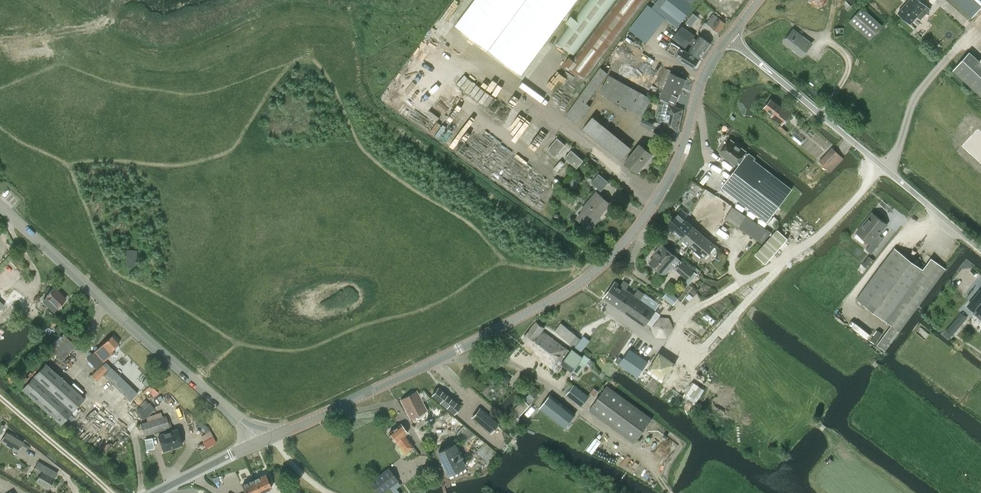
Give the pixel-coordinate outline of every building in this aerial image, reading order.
[(573,55),(616,0),(587,0),(555,43),(573,55)] [(586,79),(647,0),(619,0),(567,65),(586,79)] [(656,2),(681,22),(694,6),(691,5),(695,0),(658,0),(656,2)] [(808,2),(817,8),(828,3),(828,0),(808,0),(808,2)] [(898,13),(910,24),(917,16),(921,19),(930,9),(926,5),(921,0),(909,0),(898,13)] [(970,19),(980,7),(980,0),(949,0),(970,19)] [(870,40),(882,26),(862,8),(850,21),(870,40)] [(713,14),(707,23),(719,32),(725,23),(713,14)] [(843,26),(834,28),(835,37),(844,36),(843,26)] [(686,46),(692,37),(693,36),(682,28),(675,37),(686,46)] [(793,30),(784,42),(802,56),(811,44),(793,30)] [(700,58),(711,44),(700,36),(697,40),(694,38),(690,43),(693,46),(689,51),(700,58)] [(682,56),(680,60),(693,69),(699,59),(686,51),(685,51),(681,48),(677,53),(682,56)] [(613,51),(605,67),(633,84),(648,93),(653,85),(658,77),(613,51)] [(953,70),(980,95),(980,63),(969,52),(953,70)] [(601,68),(577,100),(565,115),(577,124),(590,106),(586,102),(608,73),(601,68)] [(671,73),(660,96),(675,103),(680,91),(678,90),(684,78),(671,73)] [(600,91),(642,115),(651,99),(609,75),(600,91)] [(782,125),(790,114),(771,99),(764,108),(773,115),(771,116),(782,125)] [(657,110),(656,117),(661,118),(659,127),(678,131),(683,109),(664,102),(662,111),(657,110)] [(643,117),(640,124),(650,129),(653,122),(643,117)] [(621,161),(630,150),(591,118),(582,129),(621,161)] [(788,132),(780,125),(778,128),(786,134),(788,132)] [(967,146),(980,160),(980,132),(967,146)] [(547,149),(555,156),(566,144),(557,137),(547,149)] [(735,164),(745,151),(730,139),(720,153),(735,164)] [(640,144),(625,162),(638,172),(652,154),(640,144)] [(839,155),(838,154),(832,148),(819,161),(826,168),(839,155)] [(577,168),(584,160),(572,150),(565,157),(577,168)] [(748,154),(722,187),(767,221),(791,189),(753,160),(755,159),(748,154)] [(539,163),(529,176),(535,180),(535,179),(538,181),(542,176),(539,174),(540,173),(543,175),(547,170),(544,168),(545,167),(539,163)] [(601,191),(608,183),(609,182),(599,173),(591,182),(601,191)] [(583,211),(577,218),(590,229),(596,222),(594,220),(609,203),(597,192),(582,210),(583,211)] [(725,219),(736,226),(744,214),(732,207),(725,219)] [(678,213),(666,226),(681,239),(693,226),(684,218),(688,214),(682,208),(678,213)] [(871,212),(855,232),(870,244),(866,249),(871,254),(877,246),(872,242),(886,224),(871,212)] [(744,214),(736,226),(747,234),(755,222),(744,214)] [(693,226),(681,239),(688,245),(699,232),(693,226)] [(776,230),(754,254),(765,264),(788,239),(777,229),(776,230)] [(715,245),(699,232),(688,245),(704,258),(715,245)] [(657,252),(649,262),(662,273),(663,273),(663,274),(664,274),(665,274),(665,273),(666,273),(667,273),(667,272),(668,272),(672,267),(675,269),(681,261),(678,258),(679,256),(675,253),(674,255),(661,244),(656,251),(657,252)] [(894,249),(857,299),(891,325),(876,345),(877,345),(884,350),(884,351),(893,338),(899,330),(937,279),(943,270),(945,268),(931,258),(923,269),(894,248),(894,249)] [(127,249),(126,265),(136,265),(136,250),(127,249)] [(694,271),(681,261),(675,269),(687,279),(694,271)] [(604,297),(626,313),(640,292),(637,290),(633,295),(615,282),(604,297)] [(47,296),(43,300),(50,307),(54,311),(58,306),(66,298),(54,287),(47,295),(47,296)] [(15,302),(21,307),(18,311),(23,316),(32,304),(14,289),(0,304),(0,317),(15,302)] [(980,291),(968,305),(974,311),(977,308),(980,311),(980,291)] [(640,292),(626,313),(644,326),(649,330),(651,327),(655,336),(665,338),(667,338),(673,329),(669,318),(668,317),(657,316),(656,317),(653,314),(655,311),(660,304),(654,300),(650,297),(645,303),(640,300),(643,294),(640,292)] [(961,312),(944,333),(943,334),(950,339),(968,318),(961,312)] [(539,357),(541,358),(548,349),(546,348),(553,339),(554,339),(541,330),(544,327),(536,322),(530,329),(523,339),(535,348),(533,350),(540,355),(539,357)] [(555,331),(570,343),(575,346),(581,339),(576,335),(561,323),(555,331)] [(50,346),(62,359),(76,345),(72,341),(76,337),(68,329),(50,346)] [(96,368),(114,352),(112,349),(119,343),(112,335),(87,358),(96,368)] [(548,349),(541,358),(552,367),(558,360),(562,363),(572,370),(582,357),(572,349),(570,351),(567,349),(553,339),(546,348),(548,349)] [(619,356),(615,361),(619,364),(638,377),(645,365),(641,362),(643,358),(630,349),(623,359),(619,356)] [(659,352),(648,369),(649,369),(647,372),(662,382),(664,380),(676,363),(659,352)] [(23,389),(61,424),(84,398),(78,393),(81,390),(74,384),(71,387),(46,364),(23,389)] [(106,371),(108,370),(102,364),(89,377),(94,383),(106,371)] [(588,396),(574,385),(567,395),(581,406),(588,396)] [(635,443),(652,419),(607,386),(589,410),(635,443)] [(438,388),(432,395),(453,413),(460,406),(438,388)] [(416,391),(400,400),(410,418),(415,415),(416,417),(418,418),(423,415),(424,413),(423,412),(426,410),(417,393),(416,391)] [(529,393),(511,412),(518,418),(530,405),(529,404),(535,398),(529,393)] [(539,408),(543,412),(541,415),(556,426),(558,424),(564,428),(575,414),(550,394),(539,408)] [(140,406),(137,409),(145,418),(155,408),(149,402),(149,403),(145,399),(140,405),(140,406)] [(479,408),(471,418),(490,434),(497,425),(499,424),(490,417),(479,408)] [(166,415),(140,423),(144,435),(170,427),(166,415)] [(400,424),(389,432),(405,453),(413,447),(404,435),(407,433),(400,424)] [(177,429),(158,435),(163,451),(182,444),(177,429)] [(17,451),(23,442),(6,432),(1,441),(17,451)] [(448,447),(438,452),(448,472),(463,465),(455,447),(450,449),(448,447)] [(57,473),(38,462),(35,468),(41,471),(36,481),(48,488),(57,473)] [(377,492),(383,492),(398,481),(388,468),(369,483),(377,492)] [(254,479),(261,492),(271,488),(268,481),(270,480),(268,474),(266,475),(265,474),(254,479)] [(242,484),(246,492),(261,492),(254,479),(242,484)]
